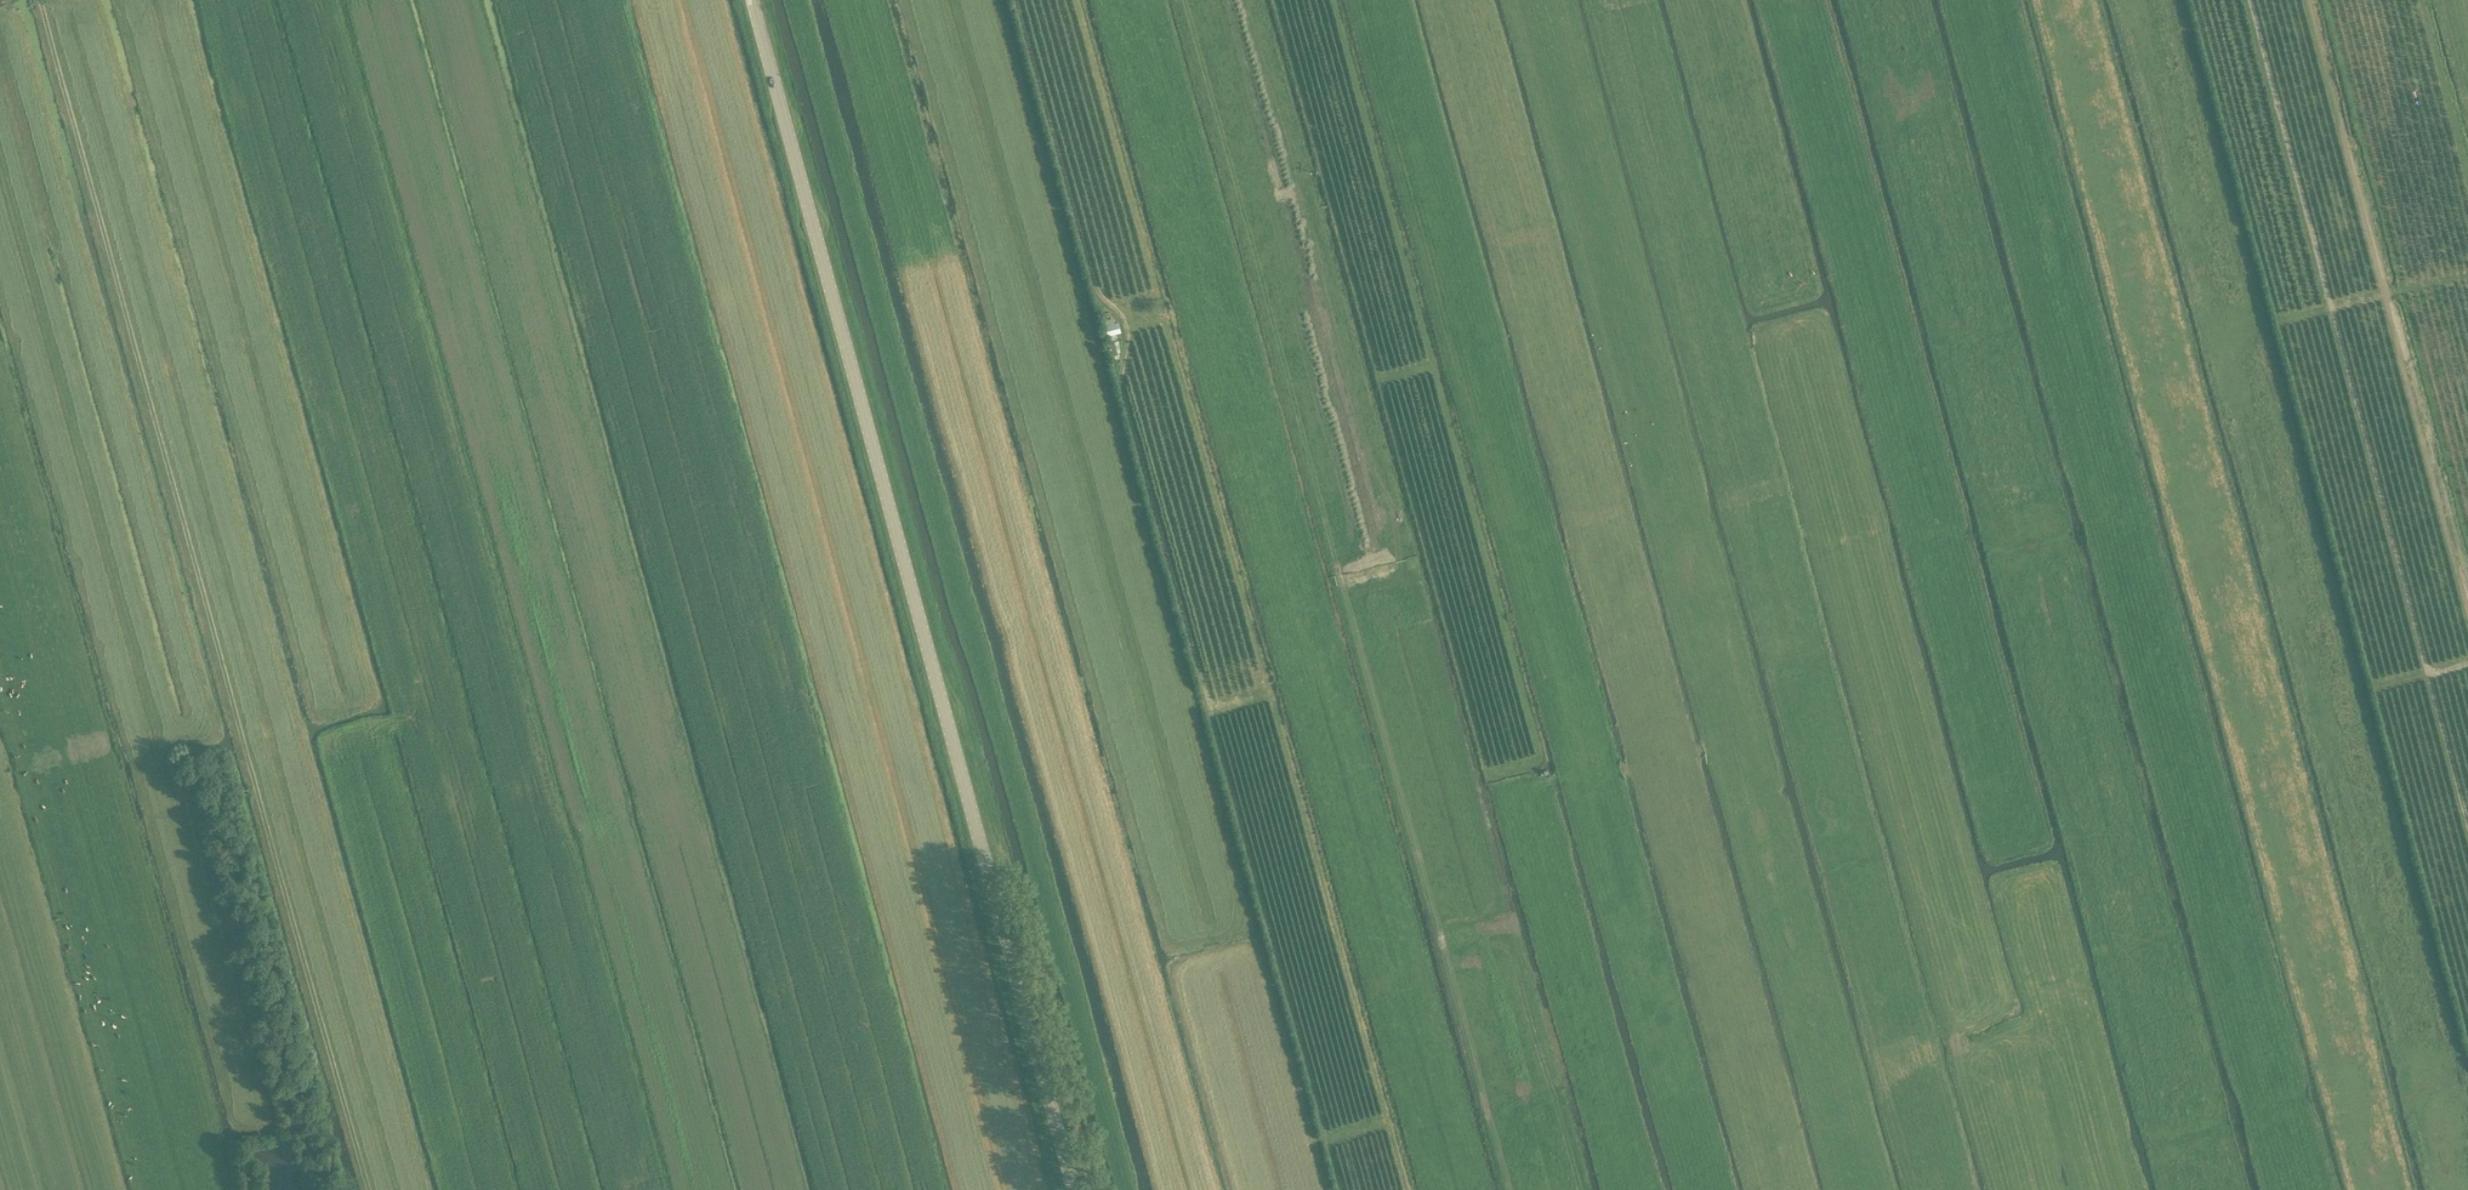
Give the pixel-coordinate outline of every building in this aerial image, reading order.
[(1121,333),(1118,324),(1118,322),(1118,323),(1114,324),(1103,327),(1106,337),(1115,335),(1121,333)]
